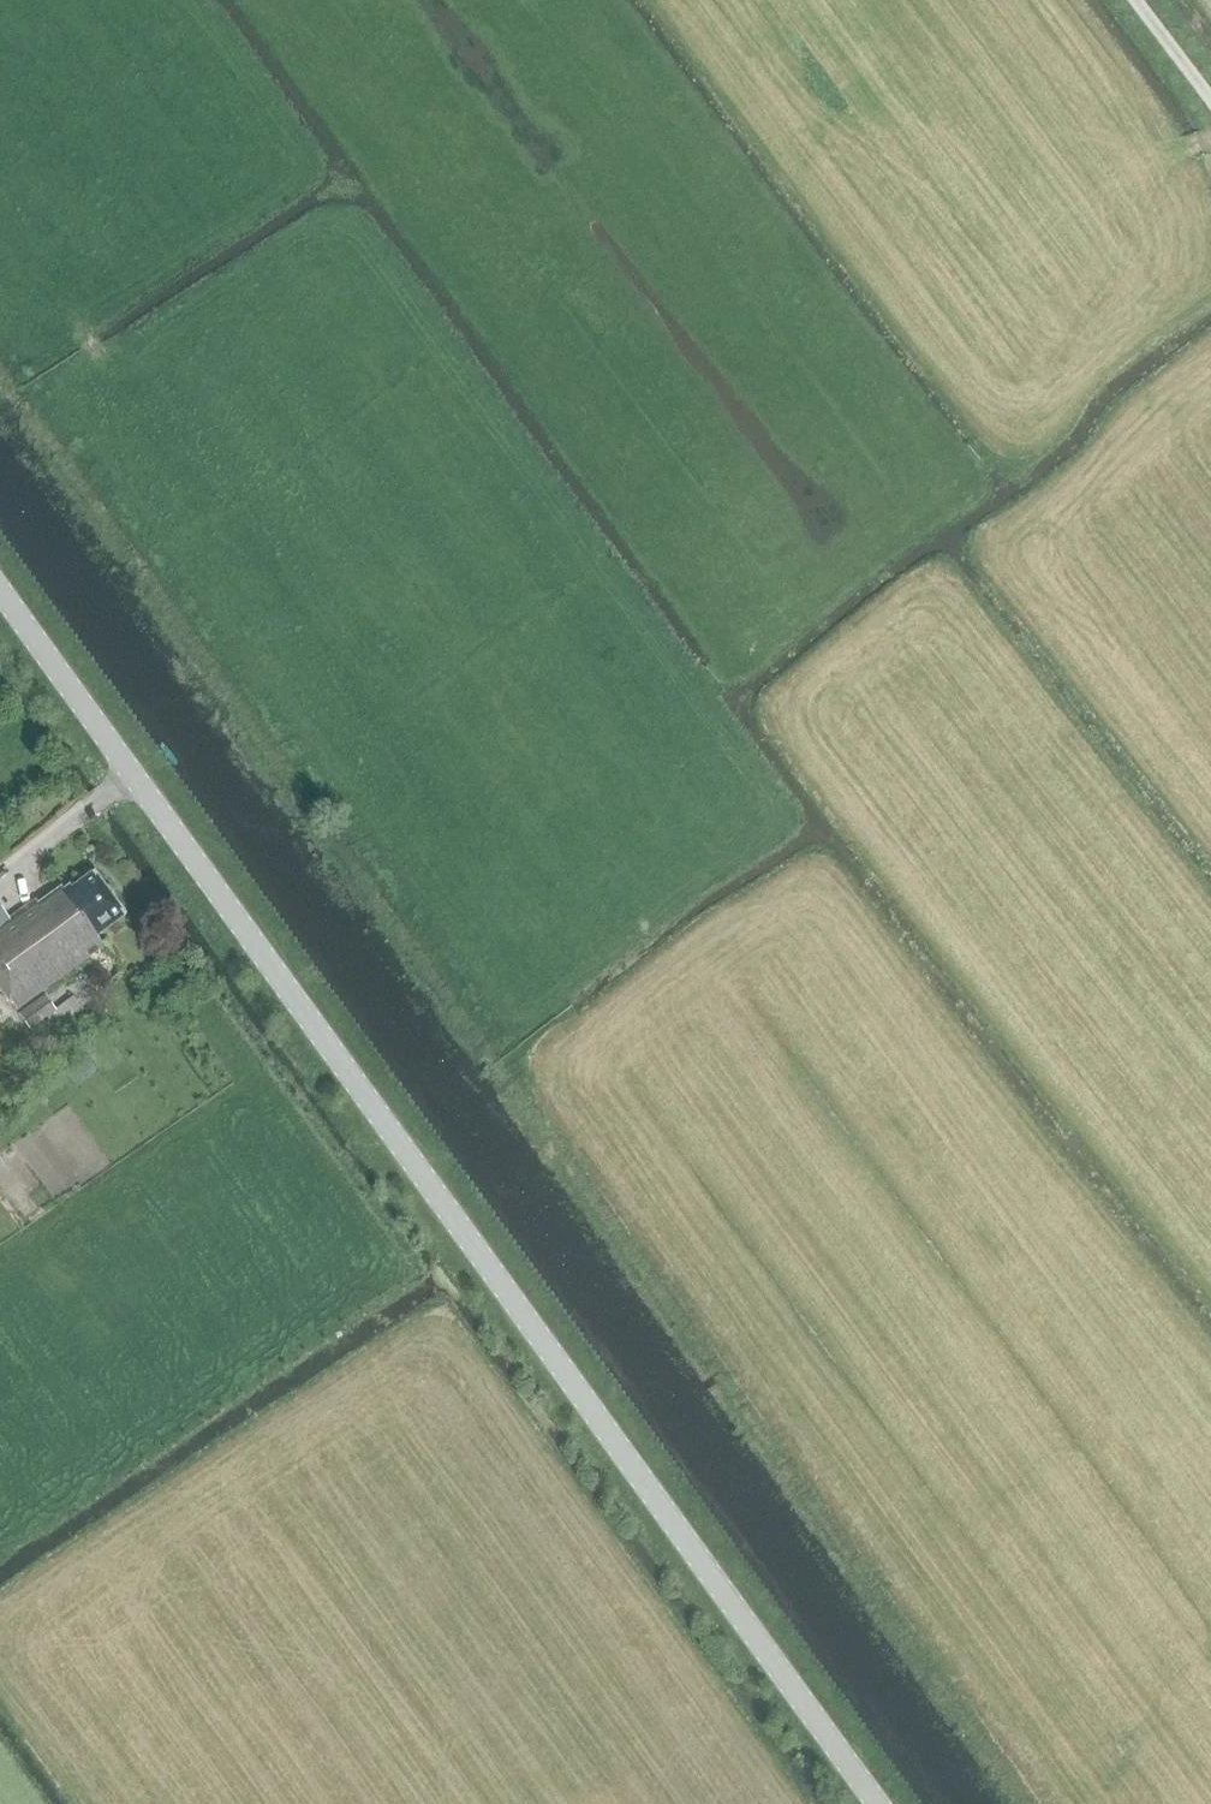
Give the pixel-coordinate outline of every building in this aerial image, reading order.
[(92,872),(70,888),(68,886),(62,890),(60,887),(37,904),(35,900),(9,920),(0,908),(0,991),(15,1011),(103,945),(96,936),(124,916),(92,872)] [(18,1015),(28,1030),(55,1010),(45,997),(18,1015)]
